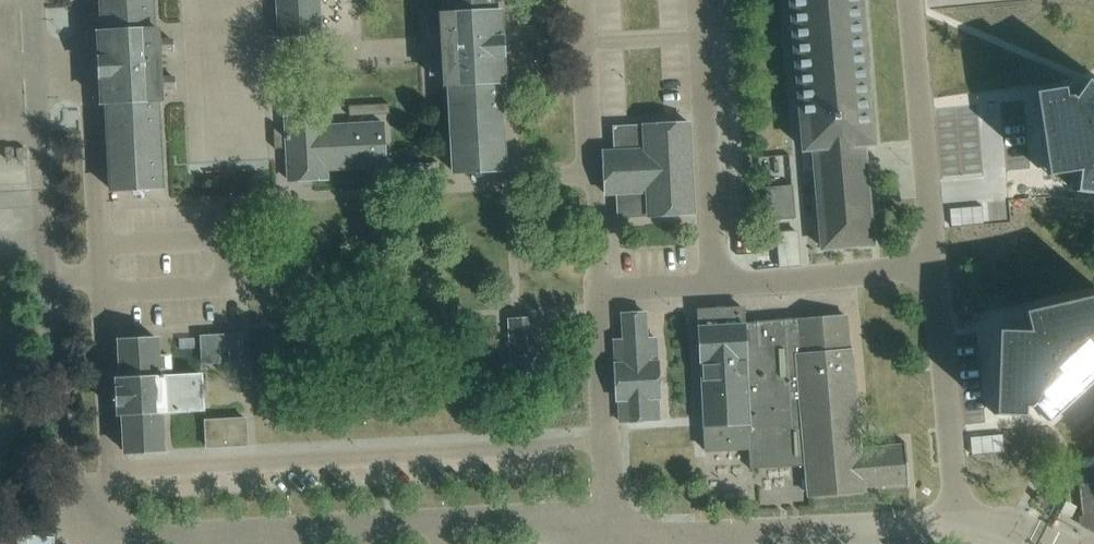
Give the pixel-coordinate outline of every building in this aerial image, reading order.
[(99,32),(102,103),(107,102),(111,190),(162,187),(158,100),(162,99),(162,89),(175,88),(174,77),(161,78),(160,51),(173,51),(172,39),(159,40),(158,29),(154,30),(152,0),(101,0),(103,32),(99,32)] [(279,37),(322,35),(320,0),(277,0),(279,37)] [(429,26),(429,37),(442,36),(443,63),(431,63),(431,74),(444,74),(445,85),(449,84),(454,172),(505,169),(500,82),(505,82),(501,11),(497,12),(496,0),(445,0),(446,14),(441,14),(442,24),(429,26)] [(804,150),(814,149),(823,248),(872,244),(863,145),(873,144),(861,0),(791,0),(804,150)] [(1035,92),(1045,158),(1047,176),(1078,170),(1076,191),(1093,193),(1093,84),(1087,80),(1073,99),(1070,97),(1065,97),(1064,88),(1035,92)] [(390,103),(349,106),(349,116),(351,116),(383,114),(390,114),(390,103)] [(286,129),(274,129),(275,148),(287,148),(289,181),(328,179),(327,169),(386,166),(383,123),(352,125),(351,125),(327,126),(326,115),(286,118),(286,129)] [(615,151),(604,152),(606,194),(617,193),(619,217),(648,215),(648,216),(694,213),(690,123),(643,125),(643,126),(614,127),(615,151)] [(793,185),(766,187),(769,220),(796,218),(793,185)] [(797,231),(777,233),(780,267),(800,265),(797,231)] [(995,414),(1024,415),(1025,406),(1029,406),(1032,403),(1049,421),(1093,379),(1093,295),(1024,311),(1029,331),(998,330),(997,348),(996,381),(995,414)] [(743,308),(699,310),(706,450),(749,448),(750,469),(806,464),(809,495),(864,490),(864,487),(907,483),(904,445),(860,449),(851,351),(849,351),(846,316),(836,317),(835,314),(834,315),(834,317),(755,324),(755,321),(753,321),(754,327),(744,327),(743,308)] [(623,340),(614,341),(617,400),(619,400),(620,422),(659,420),(658,398),(659,398),(656,339),(647,339),(646,313),(622,314),(623,340)] [(535,319),(509,320),(512,374),(538,373),(535,319)] [(242,334),(202,336),(203,363),(220,362),(219,358),(231,357),(231,361),(243,361),(242,334)] [(122,379),(117,380),(119,414),(123,413),(125,452),(164,450),(162,411),(203,409),(201,375),(165,377),(165,367),(171,367),(170,356),(159,357),(158,339),(120,341),(122,379)] [(247,418),(206,420),(207,447),(248,445),(247,418)] [(1079,484),(1082,515),(1090,519),(1088,524),(1093,527),(1093,482),(1079,484)]
